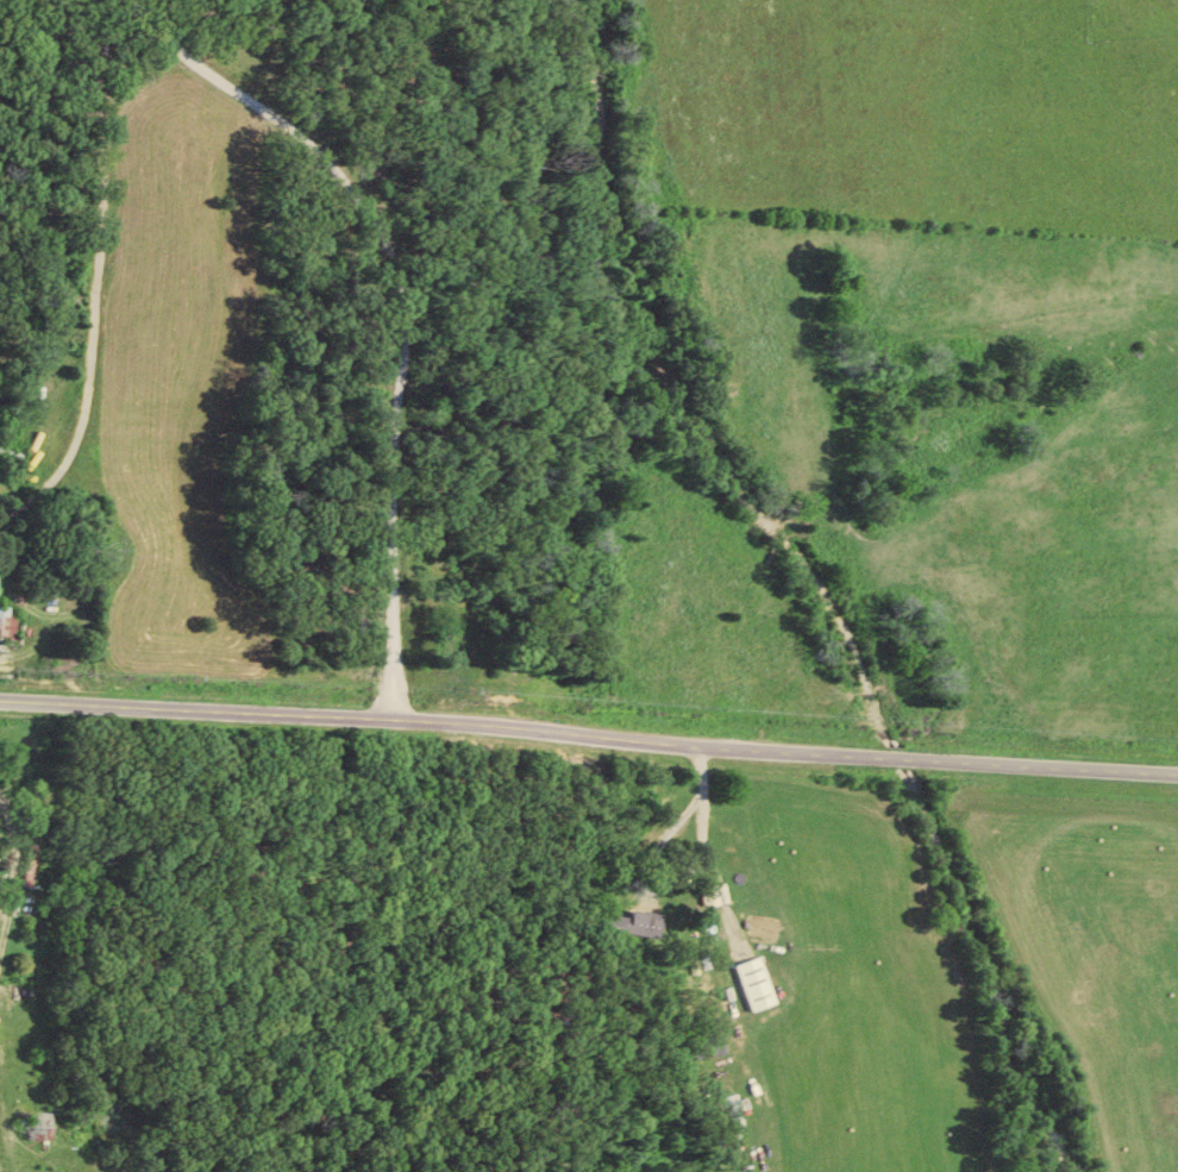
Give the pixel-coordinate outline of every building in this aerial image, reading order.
[(11,605),(0,605),(0,638),(19,639),(19,615),(11,615),(11,605)] [(616,914),(615,932),(663,934),(664,910),(635,909),(635,915),(616,914)] [(740,963),(759,1010),(782,1001),(764,953),(740,963)] [(706,1058),(734,1051),(730,1033),(702,1040),(706,1058)] [(730,1130),(751,1128),(747,1093),(727,1095),(730,1130)] [(54,1110),(31,1110),(31,1139),(54,1138),(54,1110)]
